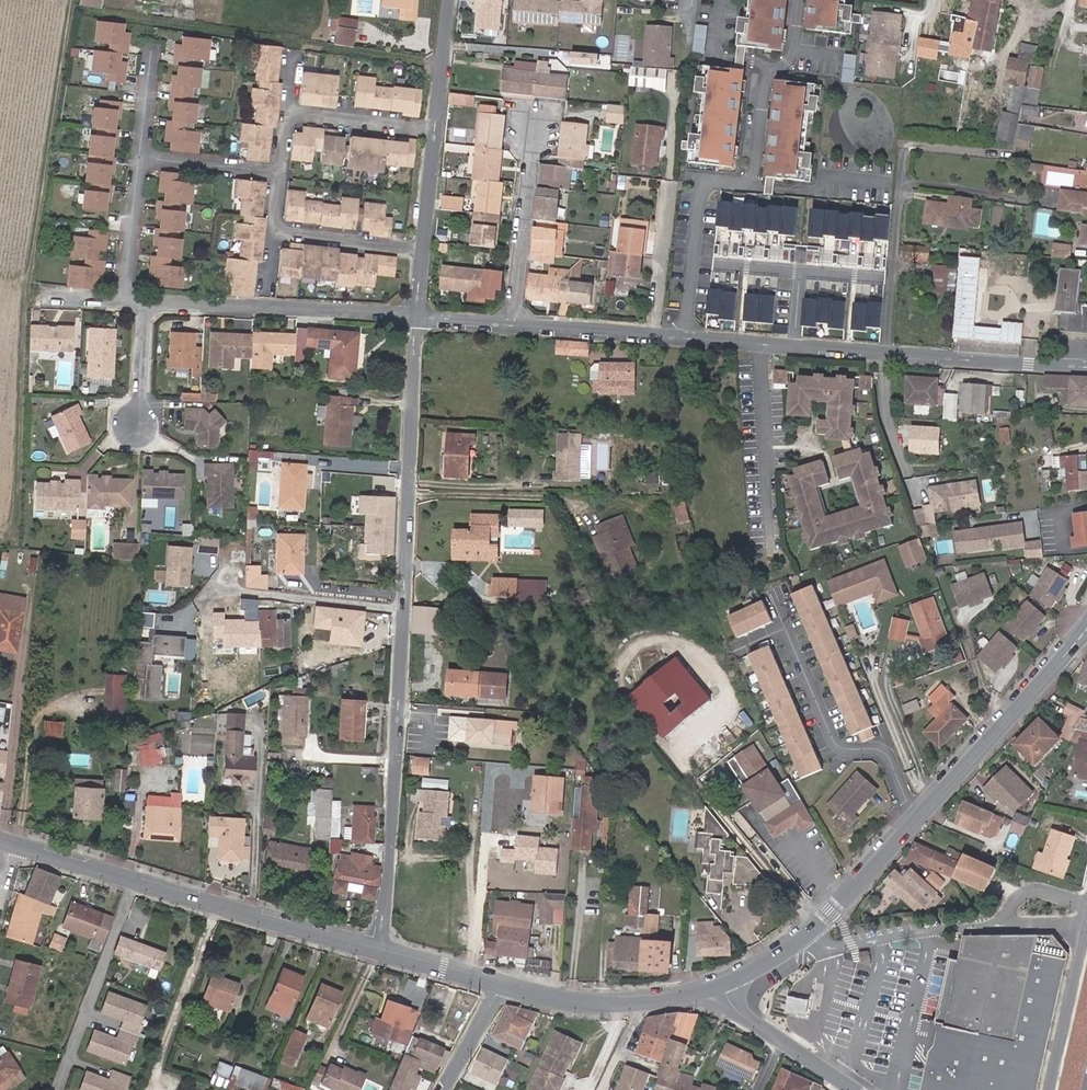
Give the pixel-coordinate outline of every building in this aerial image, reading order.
[(412,0),(382,0),(382,7),(400,8),(398,19),(414,21),(415,10),(411,10),(412,0)] [(502,0),(477,0),(476,10),(480,10),(482,11),(482,15),(479,15),(478,29),(499,30),(502,0)] [(561,2),(534,0),(515,0),(514,23),(559,26),(560,22),(561,2)] [(603,0),(581,0),(581,3),(561,1),(561,2),(560,22),(601,26),(603,0)] [(784,0),(752,0),(750,18),(748,34),(743,34),(742,46),(747,46),(781,50),(785,22),(781,21),(784,0)] [(814,3),(810,2),(807,30),(845,34),(847,23),(844,24),(846,7),(847,0),(814,0),(814,3)] [(1000,3),(986,0),(973,0),(969,19),(977,20),(997,23),(1000,3)] [(1078,9),(1086,11),(1086,0),(1079,0),(1078,9)] [(847,23),(848,24),(860,25),(861,16),(854,15),(855,8),(846,7),(844,23),(847,23)] [(902,16),(874,12),(871,36),(869,36),(867,51),(869,52),(866,75),(894,78),(897,57),(899,57),(901,37),(899,37),(902,16)] [(353,47),(356,29),(337,27),(338,18),(332,17),(330,31),(336,31),(334,44),(353,47)] [(743,34),(748,34),(750,18),(741,17),(739,33),(743,34)] [(356,29),(357,21),(338,18),(337,27),(356,29)] [(972,48),(977,20),(969,19),(968,19),(965,18),(964,23),(959,22),(954,21),(949,53),(970,57),(972,48)] [(991,51),(997,23),(977,20),(972,48),(991,51)] [(122,32),(123,24),(97,21),(95,42),(110,44),(110,52),(120,53),(126,54),(127,46),(121,45),(122,32)] [(707,26),(696,25),(693,52),(704,53),(707,26)] [(646,66),(674,69),(675,59),(671,59),(674,28),(650,26),(646,66)] [(207,61),(209,39),(183,37),(182,45),(181,58),(174,57),(173,65),(178,66),(190,67),(191,59),(207,61)] [(276,83),(280,47),(251,44),(250,62),(258,63),(256,80),(260,81),(276,83)] [(1034,55),(1035,47),(1022,44),(1020,52),(1034,55)] [(735,68),(744,69),(747,46),(742,46),(738,45),(735,68)] [(119,61),(120,53),(110,52),(94,50),(92,71),(107,73),(106,81),(123,83),(124,75),(118,75),(119,61)] [(1037,65),(1038,56),(1034,55),(1020,52),(1019,61),(1029,63),(1028,63),(1037,65)] [(597,65),(598,55),(574,53),(573,63),(597,65)] [(854,82),(857,56),(843,54),(840,82),(854,83),(854,82)] [(1025,85),(1028,63),(1029,63),(1019,61),(1010,59),(1006,81),(1015,83),(1016,83),(1025,85)] [(537,74),(538,65),(516,63),(515,71),(537,74)] [(552,75),(553,65),(538,64),(538,65),(537,74),(552,75)] [(700,151),(695,150),(694,162),(733,166),(736,138),(733,138),(738,97),(741,97),(744,69),(735,68),(706,65),(704,77),(708,77),(702,134),(700,151)] [(197,88),(199,68),(190,67),(178,66),(177,75),(176,85),(172,85),(171,93),(191,95),(192,87),(197,88)] [(651,87),(653,68),(632,67),(629,85),(651,87)] [(664,92),(668,69),(653,68),(651,87),(655,88),(664,92)] [(1040,90),(1043,70),(1033,68),(1029,88),(1040,90)] [(535,96),(537,74),(515,71),(504,70),(501,92),(535,96)] [(316,105),(320,75),(302,73),(299,104),(316,105)] [(567,100),(569,77),(552,75),(537,74),(535,96),(567,100)] [(334,107),(338,77),(320,75),(316,105),(334,107)] [(704,77),(699,76),(697,92),(706,93),(708,77),(704,77)] [(390,110),(392,89),(374,87),(375,79),(357,77),(354,105),(390,110)] [(938,87),(938,78),(930,78),(930,86),(938,87)] [(810,111),(811,95),(816,96),(818,84),(778,79),(775,108),(778,108),(773,149),(770,149),(767,176),(775,177),(805,181),(807,169),(803,168),(810,111)] [(275,127),(280,83),(276,83),(260,81),(259,88),(252,88),(251,104),(257,105),(255,125),(271,126),(275,127)] [(1024,99),(1027,88),(1024,87),(1025,85),(1016,83),(1008,113),(1020,116),(1023,106),(1023,105),(1024,101),(1024,99)] [(418,118),(422,91),(392,87),(392,89),(390,110),(390,111),(403,112),(410,113),(410,117),(418,118)] [(1037,103),(1040,90),(1029,88),(1027,88),(1024,99),(1024,101),(1037,103)] [(194,123),(196,104),(190,103),(191,95),(171,93),(170,101),(174,101),(173,111),(172,121),(184,122),(194,123)] [(468,106),(469,96),(450,93),(449,107),(454,107),(454,104),(468,106)] [(816,96),(811,95),(810,111),(818,112),(820,96),(816,96)] [(115,120),(116,109),(120,110),(121,101),(100,99),(100,108),(94,107),(92,126),(97,127),(114,129),(115,120)] [(500,150),(504,117),(495,116),(496,107),(483,105),(478,148),(500,150)] [(624,123),(626,107),(610,105),(608,121),(624,123)] [(1039,118),(1041,109),(1023,106),(1021,116),(1039,118)] [(1018,124),(1020,116),(1003,112),(997,139),(1014,144),(1018,124)] [(196,153),(199,132),(183,130),(184,122),(172,121),(167,120),(166,128),(172,129),(171,142),(171,150),(196,153)] [(267,162),(271,126),(255,125),(243,123),(241,141),(248,142),(247,160),(267,162)] [(585,145),(587,127),(564,124),(560,157),(583,159),(585,145)] [(1032,136),(1034,127),(1022,125),(1020,134),(1032,136)] [(654,155),(655,146),(659,146),(659,139),(663,139),(664,129),(637,126),(633,163),(656,165),(658,156),(654,155)] [(112,148),(113,137),(117,137),(118,129),(114,129),(97,127),(96,135),(91,135),(88,154),(94,155),(111,157),(112,148)] [(321,149),(324,130),(315,129),(315,135),(302,134),(294,133),(291,159),(312,161),(313,148),(321,149)] [(343,145),(344,138),(336,138),(332,137),(333,131),(324,130),(321,149),(320,162),(341,165),(342,159),(343,145)] [(702,134),(693,133),(692,141),(683,140),(682,149),(691,150),(695,150),(700,151),(702,134)] [(1029,149),(1032,136),(1020,134),(1018,146),(1029,149)] [(364,170),(367,139),(350,137),(349,145),(347,159),(347,168),(364,170)] [(383,163),(386,141),(367,139),(364,170),(382,172),(383,163)] [(412,167),(415,140),(407,139),(407,144),(400,143),(386,141),(383,163),(412,167)] [(593,159),(595,146),(585,145),(583,159),(584,159),(588,160),(589,159),(593,159)] [(498,183),(501,157),(499,157),(500,150),(478,148),(474,180),(480,181),(498,183)] [(807,169),(812,169),(814,153),(805,152),(803,168),(807,169)] [(108,175),(109,164),(114,165),(114,157),(111,157),(94,155),(93,163),(87,162),(85,182),(91,183),(107,185),(108,175)] [(568,191),(571,169),(583,170),(584,159),(583,159),(560,157),(559,167),(541,165),(539,187),(541,188),(560,190),(568,191)] [(190,204),(193,183),(177,181),(179,173),(161,171),(160,180),(167,180),(165,193),(165,201),(179,203),(190,204)] [(775,177),(767,176),(765,192),(773,193),(775,177)] [(261,218),(265,182),(236,179),(234,196),(242,197),(240,215),(245,216),(261,218)] [(499,216),(502,183),(498,183),(480,181),(477,214),(499,216)] [(105,203),(106,192),(110,192),(111,185),(107,185),(91,183),(90,190),(84,190),(82,209),(104,212),(105,203)] [(556,223),(560,190),(541,188),(540,198),(538,197),(535,220),(538,221),(556,223)] [(319,223),(322,204),(322,203),(304,201),(305,193),(287,191),(284,219),(319,223)] [(1061,191),(1058,211),(1062,212),(1065,195),(1086,197),(1086,193),(1061,191)] [(1065,195),(1062,212),(1083,215),(1083,208),(1086,208),(1086,197),(1065,195)] [(968,226),(971,209),(972,199),(950,196),(949,205),(927,202),(924,223),(945,226),(945,224),(968,227),(968,226)] [(358,207),(358,200),(341,198),(340,206),(322,204),(319,223),(319,225),(355,229),(356,221),(358,207)] [(461,212),(462,200),(445,198),(444,210),(461,212)] [(181,231),(183,211),(178,211),(179,203),(165,201),(158,200),(158,208),(161,209),(160,218),(159,229),(175,230),(181,231)] [(733,201),(720,200),(717,226),(731,227),(733,204),(733,201)] [(745,205),(744,228),(756,229),(758,206),(758,203),(746,202),(745,205)] [(389,237),(391,219),(383,218),(385,205),(364,203),(363,208),(362,222),(361,230),(369,231),(382,233),(382,236),(389,237)] [(745,205),(733,204),(731,227),(731,229),(743,230),(744,228),(745,205)] [(771,207),(769,230),(781,231),(783,205),(771,204),(771,207)] [(798,206),(783,205),(781,231),(796,232),(798,206)] [(771,207),(758,206),(756,229),(756,231),(769,232),(769,230),(771,207)] [(825,234),(827,208),(813,207),(811,233),(825,234)] [(825,234),(838,235),(840,212),(840,209),(827,208),(825,234)] [(978,227),(981,211),(971,209),(968,226),(978,227)] [(850,236),(863,237),(865,214),(865,211),(852,210),(852,213),(850,236)] [(850,236),(852,213),(840,212),(838,235),(838,238),(850,239),(850,236)] [(889,239),(891,213),(877,212),(877,215),(875,238),(889,239)] [(496,249),(498,235),(496,235),(497,224),(499,225),(500,216),(499,216),(477,214),(476,214),(472,246),(496,249)] [(875,238),(877,215),(865,214),(863,237),(863,240),(875,241),(875,238)] [(260,262),(265,218),(261,218),(245,216),(244,224),(237,223),(235,239),(242,240),(240,260),(256,261),(260,262)] [(561,256),(565,224),(556,223),(538,221),(537,228),(534,228),(532,253),(554,255),(561,256)] [(643,255),(645,232),(635,231),(636,223),(623,221),(620,253),(643,255)] [(645,232),(646,224),(636,223),(635,231),(645,232)] [(178,258),(180,239),(174,238),(175,230),(159,229),(155,228),(155,236),(158,236),(157,246),(156,256),(169,258),(178,258)] [(98,251),(100,238),(106,239),(107,231),(89,229),(88,237),(73,236),(71,257),(86,259),(97,260),(98,251)] [(299,276),(303,245),(293,244),(293,250),(289,250),(280,249),(278,275),(299,277),(299,276)] [(1070,259),(1071,246),(1054,244),(1053,257),(1070,259)] [(317,278),(320,247),(303,245),(299,276),(317,278)] [(603,257),(604,247),(596,246),(595,256),(603,257)] [(928,264),(929,249),(905,246),(904,259),(912,260),(912,263),(928,264)] [(335,280),(338,253),(338,249),(320,247),(317,278),(335,280)] [(640,278),(643,255),(620,253),(612,252),(609,275),(615,276),(640,278)] [(355,258),(356,255),(338,253),(335,280),(334,284),(352,286),(352,284),(355,258)] [(553,264),(554,255),(532,253),(531,261),(553,264)] [(181,288),(184,268),(168,266),(169,258),(156,256),(152,255),(151,264),(157,264),(156,277),(155,285),(181,288)] [(980,257),(958,255),(951,339),(1020,344),(1022,324),(1002,322),(1001,329),(975,326),(980,257)] [(394,271),(395,262),(385,261),(386,257),(377,256),(377,260),(363,259),(355,258),(352,284),(374,286),(375,274),(384,275),(384,270),(394,271)] [(251,297),(256,261),(240,260),(227,258),(225,275),(233,276),(231,295),(251,297)] [(95,281),(96,268),(102,268),(103,261),(97,260),(86,259),(85,266),(70,265),(68,286),(94,289),(95,281)] [(592,306),(594,285),(580,284),(582,259),(570,271),(562,279),(559,300),(568,301),(568,303),(592,306)] [(607,269),(608,262),(599,260),(598,268),(607,269)] [(948,274),(949,266),(935,265),(934,272),(948,274)] [(953,295),(955,267),(949,266),(948,274),(934,272),(934,276),(948,278),(947,285),(933,283),(932,293),(953,295)] [(491,294),(494,273),(444,267),(441,289),(471,292),(470,300),(484,302),(485,298),(485,293),(491,294)] [(1079,304),(1082,270),(1060,268),(1057,302),(1064,302),(1063,314),(1062,314),(1061,331),(1086,333),(1086,304),(1079,304)] [(559,300),(562,279),(570,271),(549,269),(549,277),(529,275),(526,298),(559,302),(559,300)] [(501,289),(503,274),(494,273),(491,294),(485,293),(485,298),(496,299),(497,289),(501,289)] [(614,283),(615,276),(609,275),(607,275),(606,282),(607,282),(614,283)] [(947,285),(948,278),(934,276),(933,283),(947,285)] [(614,289),(614,283),(607,282),(606,296),(613,296),(614,289)] [(711,286),(707,315),(721,316),(723,293),(724,290),(719,290),(720,287),(711,286)] [(731,294),(723,293),(721,316),(736,317),(738,288),(731,288),(731,294)] [(748,289),(745,318),(760,319),(762,296),(754,296),(755,289),(748,289)] [(769,297),(762,296),(760,319),(774,320),(776,291),(769,291),(769,297)] [(803,323),(817,324),(819,301),(812,300),(812,294),(805,293),(803,323)] [(817,324),(830,325),(832,302),(832,299),(828,299),(828,295),(821,295),(821,298),(820,298),(819,301),(817,324)] [(830,325),(845,326),(847,297),(840,296),(839,302),(832,302),(830,325)] [(853,326),(867,328),(869,305),(862,304),(862,298),(855,297),(853,326)] [(867,328),(881,329),(883,300),(874,299),(874,302),(870,302),(869,305),(867,328)] [(774,324),(773,334),(787,335),(788,326),(774,324)] [(71,351),(72,327),(30,326),(29,350),(71,351)] [(315,347),(317,329),(307,328),(305,347),(315,347)] [(113,360),(115,330),(93,329),(92,353),(88,353),(87,376),(108,377),(109,360),(113,360)] [(354,379),(358,333),(317,329),(315,347),(330,349),(327,377),(354,379)] [(193,360),(194,347),(194,333),(171,332),(170,359),(169,367),(170,367),(192,368),(192,376),(201,377),(201,360),(193,360)] [(251,357),(251,335),(211,333),(209,366),(232,367),(232,356),(251,357)] [(294,354),(295,335),(252,333),(251,335),(251,357),(250,366),(271,367),(272,353),(294,354)] [(588,356),(589,344),(558,342),(557,354),(588,356)] [(201,360),(202,347),(194,347),(193,360),(201,360)] [(602,381),(602,364),(595,364),(591,368),(591,381),(593,381),(602,381)] [(634,394),(634,364),(602,364),(602,381),(593,381),(593,393),(634,394)] [(192,376),(192,368),(170,367),(170,376),(192,376)] [(786,383),(787,372),(775,372),(774,383),(786,383)] [(1044,375),(1043,388),(1070,389),(1070,406),(1086,407),(1086,378),(1044,375)] [(872,389),(873,378),(862,378),(862,388),(872,389)] [(945,397),(946,387),(938,387),(937,386),(931,386),(931,381),(921,381),(921,378),(908,378),(906,403),(936,405),(945,406),(945,397)] [(937,386),(938,380),(921,378),(921,381),(931,381),(931,386),(937,386)] [(829,401),(830,393),(833,393),(833,405),(831,405),(830,421),(829,426),(818,425),(818,435),(829,436),(828,439),(843,440),(850,440),(850,438),(851,429),(851,416),(852,406),(854,406),(854,398),(853,398),(853,389),(855,389),(855,380),(847,380),(847,381),(838,381),(825,380),(815,379),(811,379),(811,385),(798,384),(793,384),(791,413),(810,414),(811,400),(829,401)] [(985,395),(986,386),(964,384),(962,413),(984,414),(985,395)] [(208,394),(208,393),(203,393),(204,386),(200,386),(200,393),(199,401),(208,401),(208,394)] [(998,396),(999,387),(986,386),(985,395),(998,396)] [(199,401),(200,393),(182,392),(182,400),(199,401)] [(347,421),(347,405),(348,397),(327,395),(323,445),(348,447),(350,421),(347,421)] [(954,422),(956,398),(945,397),(945,406),(944,414),(944,421),(954,422)] [(90,441),(77,416),(81,414),(76,404),(51,416),(68,451),(90,441)] [(944,414),(945,406),(936,405),(935,414),(944,414)] [(218,428),(224,422),(213,410),(208,415),(203,409),(185,409),(184,430),(193,430),(194,429),(198,433),(197,434),(196,443),(200,447),(213,448),(217,444),(218,428)] [(1053,439),(1050,426),(1044,427),(1046,441),(1053,439)] [(938,454),(940,429),(912,428),(911,452),(938,454)] [(1010,441),(1009,428),(1002,428),(1002,442),(1010,441)] [(464,479),(466,444),(471,444),(475,444),(475,436),(448,434),(445,477),(464,479)] [(580,482),(581,434),(559,434),(558,472),(555,471),(555,481),(580,482)] [(854,452),(850,440),(843,440),(847,454),(854,452)] [(249,468),(273,469),(275,450),(250,448),(249,468)] [(826,518),(816,488),(816,487),(814,487),(813,484),(829,479),(823,461),(794,470),(796,475),(799,487),(793,489),(795,493),(798,503),(801,511),(803,521),(807,533),(810,543),(809,543),(811,550),(821,547),(820,546),(829,543),(830,545),(839,542),(838,540),(848,537),(855,535),(864,532),(865,534),(874,530),(874,529),(883,526),(884,528),(893,525),(892,518),(890,518),(887,509),(883,496),(880,487),(877,478),(875,469),(873,465),(867,466),(864,455),(862,450),(854,452),(847,454),(834,458),(839,476),(853,472),(855,471),(855,474),(854,475),(854,477),(864,507),(872,505),(873,509),(862,513),(860,508),(847,512),(849,517),(844,518),(842,513),(829,517),(830,522),(819,526),(818,523),(826,520),(826,518)] [(873,465),(870,453),(864,455),(867,466),(873,465)] [(1086,455),(1078,456),(1079,472),(1086,471),(1086,465),(1086,455)] [(1079,472),(1078,456),(1061,457),(1062,468),(1067,468),(1067,477),(1068,491),(1086,490),(1086,471),(1079,472)] [(305,475),(306,465),(282,463),(278,507),(282,508),(282,512),(299,513),(300,509),(302,509),(304,487),(305,475)] [(232,507),(232,464),(204,464),(204,475),(207,475),(207,484),(207,487),(207,507),(232,507)] [(183,499),(184,475),(166,474),(159,474),(151,474),(151,471),(142,470),(141,497),(156,498),(183,499)] [(1051,492),(1050,470),(1041,471),(1042,492),(1051,492)] [(854,477),(854,475),(855,474),(855,471),(853,472),(839,476),(840,481),(854,477)] [(131,505),(131,480),(110,479),(110,482),(105,482),(102,479),(96,479),(95,475),(87,475),(86,507),(102,508),(102,504),(131,505)] [(799,487),(796,475),(790,477),(793,489),(799,487)] [(830,484),(829,479),(813,484),(814,487),(816,487),(816,488),(830,484)] [(78,496),(79,481),(65,480),(65,484),(59,484),(50,484),(36,483),(36,508),(74,510),(75,496),(78,496)] [(967,500),(978,498),(976,483),(956,486),(954,488),(950,489),(948,487),(930,489),(933,507),(924,508),(927,525),(928,525),(936,524),(935,512),(953,509),(956,511),(964,510),(966,507),(966,502),(967,500)] [(156,506),(156,498),(141,497),(141,506),(156,506)] [(690,521),(685,498),(673,497),(679,524),(690,521)] [(391,554),(393,499),(362,498),(361,513),(366,513),(365,547),(359,547),(359,558),(377,559),(377,554),(391,554)] [(980,506),(978,498),(967,500),(966,502),(966,507),(980,506)] [(256,519),(256,507),(246,507),(246,518),(251,519),(256,519)] [(543,526),(543,512),(510,511),(510,526),(543,526)] [(152,527),(153,514),(144,513),(142,526),(152,527)] [(1076,538),(1072,539),(1073,547),(1086,546),(1086,514),(1074,515),(1076,538)] [(490,546),(490,536),(490,527),(499,527),(499,516),(473,516),(473,527),(474,527),(474,532),(459,531),(459,534),(459,547),(464,547),(464,556),(498,557),(498,547),(490,546)] [(637,569),(628,547),(620,528),(626,525),(622,517),(597,527),(601,536),(611,560),(605,563),(611,580),(637,569)] [(819,526),(830,522),(829,517),(826,518),(826,520),(818,523),(819,526)] [(85,538),(86,521),(71,520),(71,538),(85,538)] [(1044,558),(1042,541),(1025,543),(1023,523),(999,525),(1000,527),(994,528),(994,526),(966,529),(969,552),(998,548),(997,539),(1003,539),(1005,549),(1028,546),(1029,559),(1044,558)] [(928,525),(929,537),(938,536),(936,524),(928,525)] [(634,545),(626,525),(620,528),(628,547),(634,545)] [(927,525),(917,526),(922,538),(929,537),(928,525),(927,525)] [(498,536),(499,527),(490,527),(490,536),(498,536)] [(958,553),(969,552),(966,529),(956,531),(958,553)] [(866,539),(865,534),(864,532),(855,535),(857,542),(866,539)] [(302,574),(303,535),(277,534),(277,553),(282,553),(281,562),(276,562),(276,573),(302,574)] [(498,561),(498,557),(464,556),(464,547),(459,547),(459,534),(455,534),(455,560),(498,561)] [(611,560),(601,536),(594,538),(605,563),(611,560)] [(218,538),(198,537),(197,552),(217,553),(218,538)] [(850,543),(848,537),(838,540),(839,542),(841,547),(850,543)] [(927,560),(919,540),(899,548),(907,568),(927,560)] [(138,561),(139,544),(114,544),(113,558),(138,561)] [(191,547),(168,545),(165,585),(187,587),(191,547)] [(907,568),(899,548),(892,551),(900,571),(907,568)] [(36,572),(37,558),(30,557),(28,571),(36,572)] [(883,560),(827,583),(834,600),(871,585),(874,591),(878,602),(897,594),(883,560)] [(1066,564),(1061,574),(1068,577),(1074,568),(1066,564)] [(266,589),(267,574),(260,575),(260,565),(250,565),(245,565),(245,575),(251,575),(251,588),(253,588),(257,588),(266,589)] [(945,574),(943,568),(935,571),(936,576),(945,574)] [(1064,587),(1068,580),(1048,568),(1030,596),(1050,609),(1056,600),(1064,587)] [(993,595),(985,574),(951,587),(959,609),(969,605),(982,600),(993,595)] [(517,582),(517,581),(494,580),(493,598),(517,599),(517,598),(517,582)] [(542,582),(517,581),(517,599),(516,605),(541,606),(542,582)] [(871,585),(834,600),(837,606),(874,591),(871,585)] [(871,728),(874,727),(813,586),(792,595),(853,736),(859,734),(862,742),(875,737),(871,728)] [(1059,602),(1067,589),(1064,587),(1056,600),(1059,602)] [(24,599),(0,595),(0,649),(16,652),(24,599)] [(232,607),(233,598),(223,598),(222,606),(232,607)] [(259,646),(258,612),(256,611),(255,608),(256,599),(241,599),(241,608),(246,608),(246,620),(232,620),(232,625),(221,625),(221,613),(211,613),(212,628),(222,628),(222,636),(222,646),(259,646)] [(949,643),(933,599),(912,606),(923,636),(924,640),(921,641),(925,652),(949,643)] [(970,609),(983,604),(982,600),(969,605),(970,609)] [(773,622),(764,601),(728,617),(738,638),(773,622)] [(1039,624),(1045,616),(1028,601),(1005,626),(1023,642),(1029,635),(1039,624)] [(138,611),(137,626),(152,627),(153,612),(138,611)] [(288,646),(288,619),(275,620),(274,611),(258,612),(259,646),(288,646)] [(906,628),(908,621),(893,618),(892,625),(906,628)] [(1032,638),(1042,627),(1039,624),(1029,635),(1032,638)] [(904,640),(906,628),(892,625),(889,636),(904,640)] [(855,631),(853,626),(846,628),(848,634),(855,631)] [(222,636),(222,628),(212,628),(212,636),(222,636)] [(857,637),(855,631),(848,634),(851,640),(857,637)] [(1012,654),(1018,647),(1000,632),(978,657),(995,673),(1002,665),(1012,654)] [(185,636),(151,633),(151,641),(136,640),(134,662),(146,663),(144,698),(159,699),(161,664),(150,663),(151,653),(183,656),(185,636)] [(770,646),(749,655),(802,779),(823,770),(770,646)] [(1005,668),(1016,656),(1012,654),(1002,665),(1005,668)] [(666,739),(711,701),(675,659),(630,696),(666,739)] [(336,670),(348,666),(347,661),(331,665),(331,677),(336,676),(336,670)] [(382,673),(383,664),(375,664),(375,673),(382,673)] [(506,699),(507,676),(449,671),(448,694),(506,699)] [(124,687),(125,676),(107,675),(106,686),(124,687)] [(302,685),(301,677),(290,679),(291,687),(302,685)] [(123,697),(124,687),(106,686),(106,695),(123,697)] [(305,696),(306,688),(293,688),(292,695),(305,696)] [(122,719),(123,697),(106,695),(105,708),(116,708),(115,719),(122,719)] [(304,738),(305,696),(292,695),(285,695),(284,719),(283,744),(301,746),(301,737),(304,738)] [(941,747),(963,724),(959,720),(963,716),(945,698),(942,698),(930,710),(938,719),(925,732),(941,747)] [(361,740),(364,701),(341,699),(338,738),(361,740)] [(916,703),(901,709),(905,717),(919,711),(916,703)] [(1081,719),(1085,711),(1069,703),(1065,713),(1071,716),(1061,736),(1070,740),(1072,737),(1075,730),(1076,729),(1081,719)] [(115,719),(116,708),(105,708),(104,718),(105,718),(115,719)] [(226,735),(228,714),(217,713),(215,735),(226,735)] [(252,756),(252,749),(251,747),(242,747),(244,714),(228,714),(226,735),(215,735),(215,741),(225,741),(223,777),(231,778),(231,783),(239,784),(239,781),(252,782),(254,756),(252,756)] [(963,724),(967,720),(963,716),(959,720),(963,724)] [(512,746),(513,728),(517,728),(518,722),(451,717),(449,741),(467,742),(467,743),(494,745),(494,744),(512,746)] [(1081,719),(1076,729),(1083,731),(1086,732),(1086,721),(1081,719)] [(62,737),(62,722),(44,721),(42,735),(62,737)] [(1036,763),(1059,740),(1042,722),(1018,746),(1036,763)] [(1082,739),(1083,731),(1076,729),(1075,730),(1072,737),(1082,739)] [(154,743),(162,740),(159,732),(129,742),(132,751),(138,748),(154,743)] [(736,758),(753,746),(749,740),(731,752),(736,758)] [(1081,742),(1073,776),(1086,779),(1086,743),(1081,742)] [(156,764),(154,743),(138,748),(139,766),(156,764)] [(744,786),(768,824),(781,816),(789,810),(792,808),(779,785),(753,746),(736,758),(742,768),(745,766),(749,770),(745,772),(751,781),(744,786)] [(857,758),(862,753),(858,749),(853,754),(857,758)] [(428,774),(429,760),(414,759),(413,773),(428,774)] [(585,776),(586,766),(578,765),(577,775),(585,776)] [(377,775),(377,768),(361,767),(361,774),(377,775)] [(1032,793),(1006,767),(997,777),(999,779),(996,782),(994,780),(984,790),(995,801),(998,798),(1005,805),(1007,803),(1015,811),(1032,793)] [(123,791),(125,770),(116,770),(114,790),(123,791)] [(751,781),(745,772),(738,777),(744,786),(751,781)] [(853,815),(876,790),(858,773),(829,806),(841,817),(847,822),(853,815)] [(562,814),(564,779),(535,777),(533,812),(562,814)] [(331,802),(331,779),(322,778),(322,790),(312,790),(311,803),(316,803),(316,817),(315,837),(316,838),(329,838),(330,818),(330,813),(331,802)] [(425,778),(424,785),(438,787),(439,780),(425,778)] [(100,818),(102,781),(75,779),(73,816),(100,818)] [(779,785),(792,808),(803,801),(789,779),(779,785)] [(590,850),(592,821),(596,822),(599,789),(585,788),(582,820),(573,819),(572,832),(574,832),(573,849),(590,850)] [(426,803),(427,790),(413,789),(412,801),(426,803)] [(447,816),(449,792),(427,790),(426,803),(425,813),(420,812),(418,839),(444,842),(446,828),(440,827),(441,816),(447,816)] [(178,840),(181,794),(171,793),(170,798),(147,797),(144,838),(178,840)] [(133,814),(134,802),(124,801),(123,813),(133,814)] [(781,816),(788,827),(794,823),(797,821),(802,830),(813,823),(815,822),(808,810),(803,801),(792,808),(789,810),(781,816)] [(995,835),(1002,818),(993,814),(994,813),(965,801),(960,813),(965,815),(961,825),(990,838),(995,835)] [(340,818),(340,802),(331,802),(330,813),(330,818),(338,818),(340,818)] [(316,817),(316,803),(311,803),(308,803),(307,816),(316,817)] [(372,816),(372,806),(353,805),(352,826),(351,836),(351,841),(357,842),(370,843),(372,843),(373,816),(372,816)] [(732,852),(728,851),(729,835),(706,806),(704,823),(708,824),(707,834),(699,833),(698,849),(704,850),(702,864),(712,865),(711,877),(709,877),(707,893),(724,895),(726,871),(735,872),(737,856),(732,856),(732,852)] [(961,825),(965,815),(960,813),(956,823),(961,825)] [(1027,827),(1031,819),(1016,814),(1013,821),(1027,827)] [(846,832),(857,819),(853,815),(847,822),(841,817),(836,823),(846,832)] [(242,836),(243,818),(209,816),(208,835),(219,836),(218,855),(221,859),(241,860),(241,846),(242,836)] [(274,825),(275,818),(266,816),(265,823),(274,825)] [(768,824),(776,835),(788,827),(781,816),(768,824)] [(339,839),(338,818),(330,818),(329,838),(339,839)] [(1024,834),(1027,827),(1013,821),(1010,828),(1024,834)] [(272,834),(274,825),(265,823),(263,833),(272,834)] [(351,836),(352,826),(343,826),(342,835),(351,836)] [(1065,861),(1073,838),(1053,831),(1044,855),(1039,870),(1062,878),(1066,867),(1063,866),(1065,861)] [(250,846),(250,836),(242,836),(241,846),(250,846)] [(339,850),(339,839),(329,838),(329,852),(334,852),(339,850)] [(515,851),(516,841),(502,839),(501,850),(515,851)] [(309,869),(312,848),(269,841),(265,862),(309,869)] [(370,851),(370,843),(357,842),(356,850),(370,851)] [(960,863),(946,856),(915,843),(909,859),(954,878),(954,877),(960,863)] [(249,860),(250,846),(241,846),(241,860),(249,860)] [(960,863),(964,855),(949,849),(946,856),(960,863)] [(514,862),(515,851),(501,850),(500,861),(514,862)] [(381,866),(371,864),(372,857),(361,855),(360,859),(356,858),(356,857),(340,854),(338,858),(337,858),(333,879),(334,879),(332,891),(344,893),(345,890),(346,882),(363,885),(362,893),(361,897),(373,899),(375,887),(376,887),(381,866)] [(1039,870),(1044,855),(1039,854),(1034,868),(1039,870)] [(985,891),(996,870),(995,869),(977,861),(964,855),(960,863),(954,877),(985,891)] [(737,856),(735,872),(734,885),(737,885),(737,887),(746,888),(746,886),(747,886),(748,882),(770,884),(748,858),(737,856)] [(35,867),(24,894),(47,904),(58,875),(35,867)] [(897,871),(886,883),(917,912),(923,907),(929,902),(937,893),(912,870),(910,872),(908,870),(905,870),(901,875),(897,871)] [(936,892),(944,883),(933,873),(925,881),(936,892)] [(362,893),(363,885),(346,882),(345,890),(362,893)] [(646,915),(649,889),(634,888),(633,916),(632,926),(646,928),(646,915)] [(31,944),(40,911),(53,915),(57,907),(47,904),(32,898),(28,896),(20,893),(8,937),(31,944)] [(566,894),(543,893),(541,924),(553,925),(554,908),(565,909),(566,894)] [(929,913),(942,899),(937,893),(929,902),(923,907),(929,913)] [(113,917),(71,902),(62,927),(91,937),(104,943),(113,917)] [(528,948),(533,906),(498,902),(494,934),(500,935),(499,944),(488,943),(487,953),(527,958),(527,957),(532,958),(533,948),(528,948)] [(565,909),(554,908),(553,925),(565,925),(565,909)] [(670,972),(671,944),(656,943),(658,917),(646,915),(646,928),(645,940),(642,970),(670,972)] [(731,956),(730,940),(721,927),(713,928),(712,923),(698,924),(699,957),(731,956)] [(61,952),(66,938),(54,933),(48,946),(61,952)] [(142,945),(135,943),(135,941),(120,936),(114,954),(122,957),(123,954),(152,965),(151,967),(158,970),(164,955),(141,946),(142,945)] [(1070,953),(1054,936),(1039,936),(964,936),(959,961),(950,959),(935,1026),(937,1033),(934,1046),(930,1052),(922,1089),(1038,1089),(1044,1064),(1070,953)] [(100,952),(104,943),(91,937),(87,947),(100,952)] [(642,970),(645,940),(618,938),(617,944),(615,968),(642,970)] [(615,968),(617,944),(610,943),(608,968),(615,968)] [(165,952),(142,944),(142,945),(141,946),(164,955),(165,952)] [(870,961),(868,952),(859,954),(861,963),(870,961)] [(152,965),(123,954),(122,957),(150,967),(151,967),(152,965)] [(29,1008),(40,966),(15,960),(4,1001),(14,1003),(28,1007),(29,1008)] [(154,978),(158,970),(151,967),(150,967),(147,976),(154,978)] [(287,1015),(303,977),(283,968),(267,1006),(287,1015)] [(1086,1065),(1086,970),(1060,1089),(1081,1089),(1086,1065)] [(228,1011),(238,984),(212,975),(202,1002),(228,1011)] [(327,1027),(341,992),(321,984),(306,1018),(327,1027)] [(94,1030),(88,1049),(125,1062),(131,1043),(134,1044),(141,1025),(138,1024),(145,1006),(108,992),(101,1011),(124,1019),(117,1038),(94,1030)] [(792,998),(787,997),(784,1012),(790,1013),(797,1015),(804,1016),(807,1001),(800,999),(792,998)] [(411,1030),(417,1011),(408,1008),(409,1008),(386,1001),(380,1020),(375,1018),(371,1032),(393,1040),(398,1026),(402,1027),(411,1030)] [(26,1015),(28,1007),(14,1003),(12,1011),(26,1015)] [(508,1032),(520,1008),(518,1008),(508,1006),(492,1036),(521,1050),(526,1041),(508,1032)] [(532,1028),(539,1013),(520,1008),(508,1032),(526,1041),(532,1028)] [(687,1046),(698,1015),(683,1013),(679,1013),(650,1017),(645,1031),(672,1041),(687,1046)] [(408,1038),(411,1030),(402,1027),(400,1035),(408,1038)] [(292,1066),(305,1035),(293,1030),(280,1061),(292,1066)] [(672,1041),(645,1031),(636,1054),(664,1064),(660,1077),(675,1082),(680,1070),(679,1069),(687,1046),(672,1041)] [(572,1065),(581,1044),(555,1032),(542,1060),(566,1071),(569,1064),(572,1065)] [(412,1035),(388,1089),(406,1089),(408,1085),(413,1088),(418,1076),(413,1074),(417,1065),(432,1072),(436,1063),(442,1065),(449,1052),(442,1049),(443,1049),(412,1035)] [(182,1065),(190,1042),(182,1039),(174,1062),(182,1065)] [(754,1060),(752,1055),(726,1044),(717,1065),(753,1081),(761,1063),(754,1060)] [(497,1086),(509,1060),(483,1048),(471,1074),(497,1086)] [(24,1078),(7,1052),(6,1052),(0,1057),(0,1089),(6,1089),(24,1078)] [(341,1069),(343,1066),(330,1060),(328,1063),(341,1069)] [(566,1071),(542,1060),(529,1088),(533,1089),(560,1089),(564,1080),(562,1079),(566,1071)] [(225,1088),(233,1066),(218,1061),(210,1083),(225,1088)] [(343,1066),(341,1069),(328,1063),(326,1068),(319,1065),(313,1079),(319,1082),(336,1089),(359,1089),(366,1075),(357,1071),(356,1072),(343,1066)] [(240,1068),(235,1066),(227,1088),(231,1089),(234,1089),(236,1084),(235,1083),(240,1068)] [(626,1066),(617,1089),(643,1089),(649,1074),(626,1066)] [(266,1078),(240,1068),(235,1083),(236,1084),(253,1089),(261,1089),(266,1078)] [(80,1089),(82,1089),(122,1089),(124,1084),(127,1085),(130,1076),(113,1069),(109,1079),(87,1071),(80,1089)] [(822,1087),(782,1069),(774,1089),(820,1089),(822,1087)] [(665,1089),(715,1089),(715,1088),(703,1085),(702,1089),(692,1086),(695,1077),(680,1073),(677,1083),(667,1080),(665,1089)] [(270,1079),(266,1078),(261,1089),(265,1089),(266,1087),(270,1079)] [(278,1088),(280,1081),(273,1079),(271,1085),(278,1088)] [(316,1087),(319,1082),(313,1079),(310,1084),(316,1087)] [(280,1081),(278,1088),(284,1089),(303,1089),(304,1089),(280,1081)]
